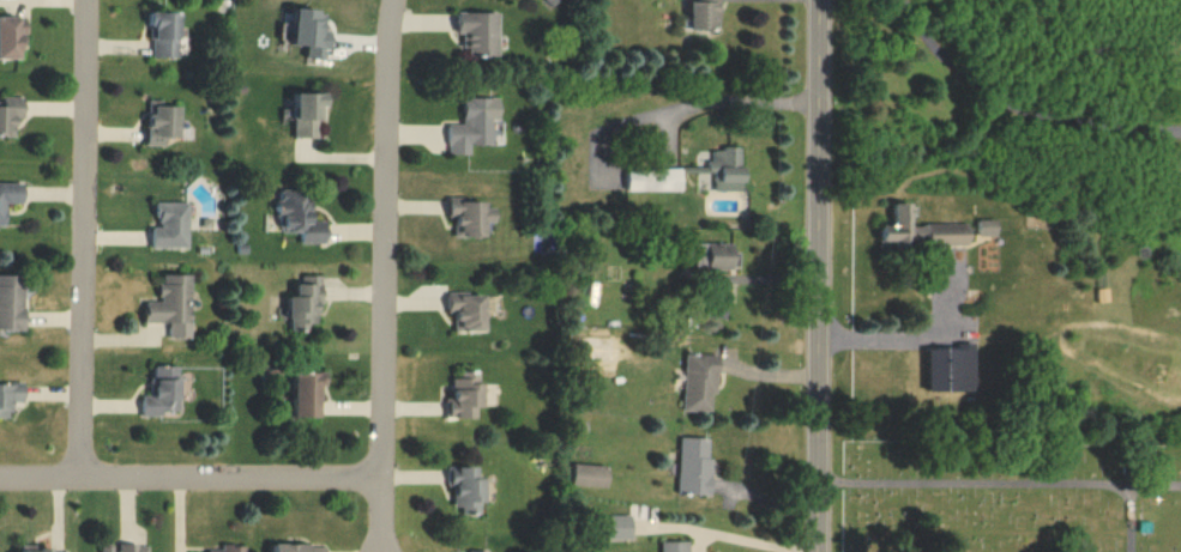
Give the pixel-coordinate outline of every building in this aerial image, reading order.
[(700,6),(689,6),(689,34),(717,34),(717,18),(722,18),(722,0),(700,0),(700,6)] [(283,13),(318,13),(318,35),(313,35),(313,38),(331,38),(331,57),(284,57),(284,47),(288,47),(288,35),(283,35),(283,13)] [(149,14),(180,16),(177,62),(152,61),(153,35),(149,35),(149,14)] [(458,16),(498,16),(498,59),(469,59),(469,37),(458,37),(458,16)] [(19,62),(19,36),(25,36),(25,19),(0,19),(0,61),(19,62)] [(297,96),(297,141),(320,141),(320,126),(326,126),(326,96),(297,96)] [(5,135),(5,139),(16,139),(16,119),(24,119),(24,99),(4,98),(2,109),(0,109),(0,135),(5,135)] [(464,101),(494,101),(494,147),(470,147),(471,156),(451,157),(451,127),(464,127),(464,101)] [(150,103),(164,103),(163,109),(182,110),(180,140),(168,140),(167,151),(147,151),(150,103)] [(741,150),(742,195),(715,195),(715,177),(707,177),(707,163),(712,163),(712,153),(725,153),(725,150),(741,150)] [(681,171),(631,172),(631,196),(682,195),(681,171)] [(5,229),(5,205),(23,205),(23,184),(0,184),(0,229),(5,229)] [(282,190),(314,190),(313,223),(327,223),(327,244),(305,244),(305,233),(283,233),(283,218),(278,218),(278,204),(281,204),(282,190)] [(450,199),(470,199),(470,205),(486,205),(486,212),(498,212),(498,224),(486,224),(486,238),(466,239),(466,235),(462,235),(460,228),(457,228),(457,219),(450,219),(450,199)] [(965,245),(965,222),(907,222),(907,201),(890,201),(890,223),(877,223),(877,246),(965,245)] [(157,205),(189,205),(189,250),(155,250),(155,230),(162,230),(162,214),(157,214),(157,205)] [(994,217),(976,217),(976,234),(994,234),(994,217)] [(695,245),(695,271),(733,271),(733,245),(695,245)] [(165,277),(194,277),(194,327),(146,327),(145,304),(164,304),(164,299),(161,299),(161,286),(165,286),(165,277)] [(26,332),(0,332),(0,278),(18,278),(18,281),(22,281),(23,313),(26,313),(26,332)] [(305,278),(325,278),(325,307),(319,305),(319,324),(312,324),(312,334),(293,334),(293,322),(289,322),(289,297),(297,297),(297,286),(305,286),(305,278)] [(450,296),(469,295),(469,298),(484,298),(484,304),(488,303),(489,319),(484,320),(486,332),(468,333),(468,329),(463,329),(463,323),(458,322),(457,314),(451,315),(450,296)] [(724,317),(725,298),(710,298),(709,316),(724,317)] [(923,344),(924,390),(973,389),(972,343),(923,344)] [(688,357),(686,414),(711,414),(712,396),(718,396),(719,358),(688,357)] [(145,398),(144,420),(165,420),(165,413),(183,413),(183,369),(158,368),(158,398),(145,398)] [(462,372),(481,372),(481,408),(476,408),(476,421),(450,421),(450,404),(456,404),(456,382),(462,382),(462,372)] [(296,375),(297,419),(320,418),(320,401),(324,401),(324,375),(296,375)] [(10,420),(10,415),(14,415),(14,405),(25,405),(26,384),(6,384),(6,388),(0,388),(0,420),(10,420)] [(681,439),(679,497),(712,498),(713,461),(711,461),(712,441),(681,439)] [(611,469),(576,466),(573,489),(609,492),(611,469)] [(451,469),(478,469),(478,480),(486,480),(487,516),(465,517),(465,510),(457,510),(456,486),(452,486),(451,469)] [(633,518),(613,520),(613,544),(634,542),(633,518)] [(660,551),(688,551),(688,539),(661,539),(660,551)] [(147,542),(115,541),(115,544),(100,544),(100,551),(147,551),(147,542)] [(272,542),(272,551),(325,551),(325,543),(272,542)] [(245,543),(221,543),(221,547),(207,547),(207,551),(245,551),(245,543)]
